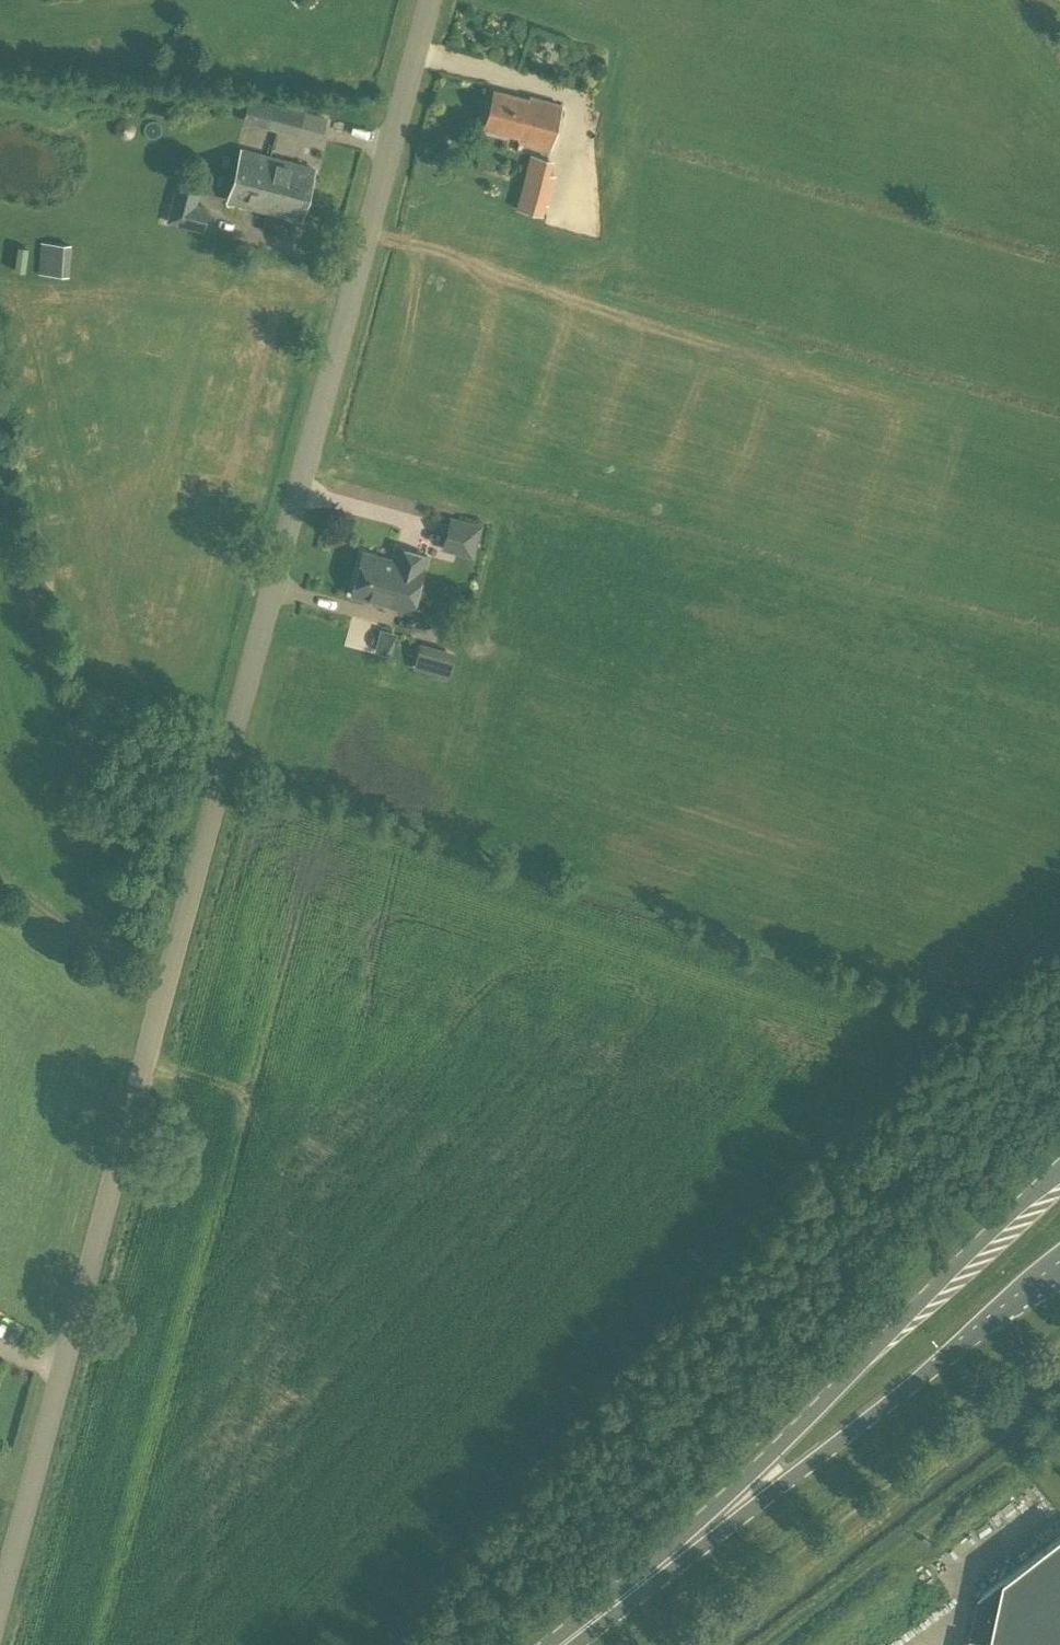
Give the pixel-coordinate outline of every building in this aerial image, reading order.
[(530,101),(494,92),(485,125),(521,134),(520,137),(551,146),(561,105),(531,98),(530,101)] [(277,128),(276,131),(300,137),(306,111),(273,102),(267,126),(277,128)] [(269,157),(241,149),(228,199),(258,206),(263,190),(262,189),(270,157),(269,157)] [(548,205),(555,176),(550,174),(553,160),(530,154),(515,208),(542,215),(545,204),(548,205)] [(263,190),(258,206),(300,217),(313,168),(269,157),(270,157),(262,189),(263,190)] [(204,232),(210,207),(197,203),(200,191),(176,185),(166,222),(204,232)] [(69,275),(71,245),(48,243),(46,273),(69,275)] [(473,559),(483,525),(449,515),(439,549),(473,559)] [(412,610),(427,554),(398,546),(394,561),(363,552),(351,594),(412,610)] [(449,677),(456,652),(419,642),(412,667),(449,677)] [(978,1597),(970,1636),(993,1641),(992,1644),(1059,1644),(1059,1532),(978,1597)]
